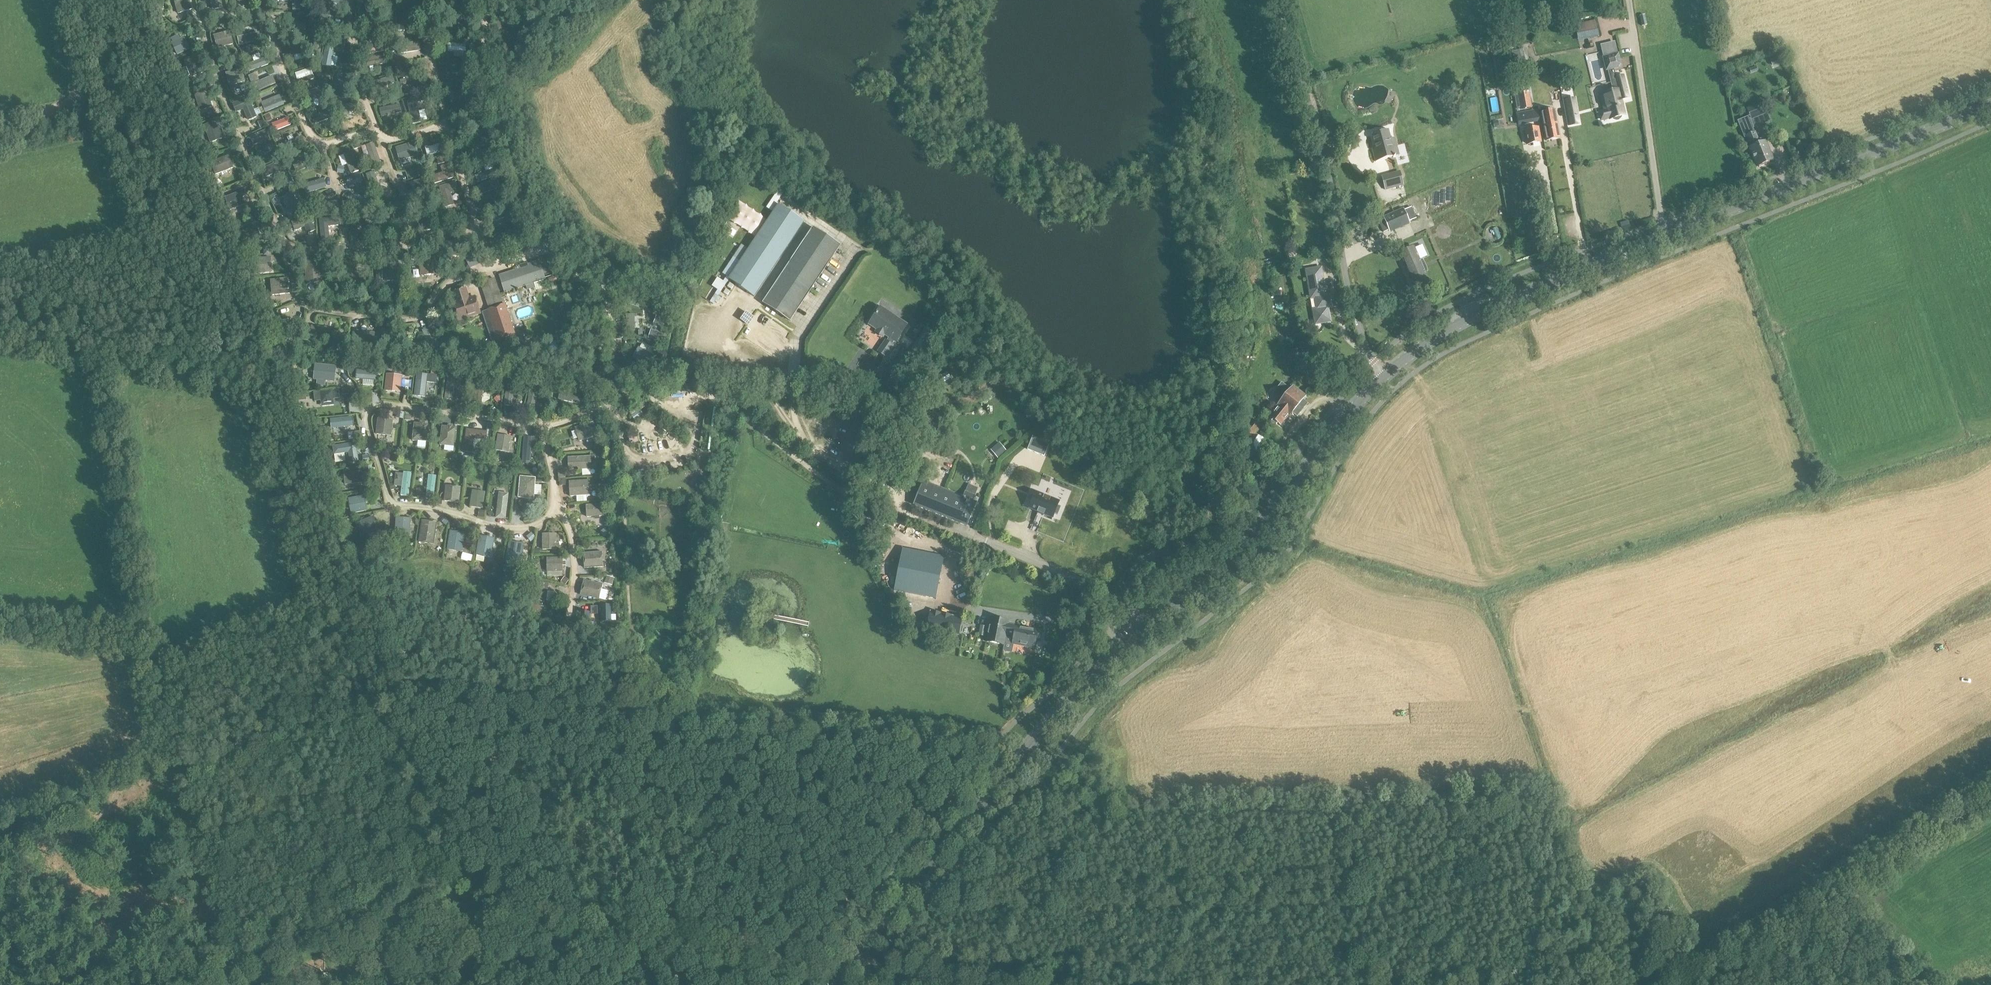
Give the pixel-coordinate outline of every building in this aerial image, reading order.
[(176,12),(191,7),(189,0),(172,0),(176,12)] [(213,10),(222,8),(220,0),(211,0),(213,10)] [(276,1),(292,1),(292,10),(300,10),(300,0),(276,0),(276,1)] [(383,11),(388,6),(384,0),(375,0),(383,11)] [(450,2),(446,0),(439,0),(437,3),(445,9),(450,2)] [(406,19),(390,14),(384,36),(391,39),(395,24),(404,27),(406,19)] [(287,28),(288,28),(298,30),(297,34),(305,36),(306,24),(288,21),(287,28)] [(235,27),(239,46),(261,41),(259,33),(246,36),(244,26),(235,27)] [(229,30),(213,35),(217,48),(233,44),(229,30)] [(316,35),(313,56),(320,57),(323,36),(316,35)] [(1598,38),(1600,49),(1615,47),(1613,36),(1598,38)] [(183,37),(170,43),(175,54),(188,48),(183,37)] [(419,42),(398,45),(400,54),(421,51),(419,42)] [(386,44),(363,48),(364,55),(387,51),(386,44)] [(448,52),(455,52),(464,52),(466,52),(466,45),(449,44),(448,52)] [(288,57),(295,55),(304,53),(305,53),(303,45),(286,49),(288,57)] [(326,46),(323,66),(331,67),(335,47),(326,46)] [(1522,64),(1524,64),(1529,63),(1527,53),(1520,55),(1522,64)] [(1610,120),(1612,119),(1613,120),(1615,120),(1617,121),(1619,121),(1620,120),(1622,120),(1623,118),(1623,117),(1625,116),(1622,101),(1629,99),(1627,94),(1623,76),(1616,78),(1614,70),(1622,68),(1619,53),(1602,57),(1605,72),(1608,71),(1613,92),(1602,95),(1605,111),(1599,113),(1601,120),(1610,118),(1610,120)] [(368,67),(370,67),(376,66),(389,63),(387,54),(366,58),(368,67)] [(204,73),(197,55),(184,60),(191,78),(204,73)] [(1773,67),(1782,63),(1778,56),(1770,59),(1773,67)] [(262,60),(254,62),(247,65),(250,72),(267,66),(265,59),(262,60)] [(1751,74),(1758,71),(1756,66),(1749,69),(1751,74)] [(242,68),(237,70),(225,73),(229,87),(246,82),(242,68)] [(310,68),(294,74),(297,80),(302,78),(304,83),(314,79),(310,68)] [(375,89),(381,87),(388,85),(395,83),(393,76),(373,82),(375,89)] [(254,85),(252,86),(255,93),(274,85),(271,78),(261,82),(254,85)] [(424,82),(403,87),(405,95),(425,91),(424,82)] [(323,88),(305,95),(308,102),(326,95),(323,88)] [(194,93),(200,111),(212,107),(206,89),(194,93)] [(1520,110),(1532,108),(1529,92),(1517,93),(1520,110)] [(248,96),(233,103),(237,112),(244,109),(249,121),(257,117),(248,96)] [(258,98),(260,105),(266,102),(264,96),(258,98)] [(266,102),(260,105),(264,113),(283,105),(279,97),(266,102)] [(420,115),(419,111),(417,100),(407,102),(412,124),(421,122),(420,115)] [(338,108),(341,116),(352,112),(357,111),(354,102),(338,108)] [(1746,109),(1750,120),(1765,115),(1760,103),(1746,109)] [(400,104),(379,109),(381,117),(402,112),(400,104)] [(227,109),(214,109),(215,120),(227,119),(227,109)] [(315,125),(335,118),(332,110),(312,117),(315,125)] [(1519,125),(1535,122),(1533,111),(1517,113),(1519,125)] [(1543,121),(1546,141),(1560,139),(1559,137),(1557,125),(1556,119),(1555,119),(1554,111),(1553,111),(1541,113),(1543,121)] [(481,116),(459,123),(462,132),(484,124),(481,116)] [(288,118),(272,124),(275,131),(291,125),(288,118)] [(204,126),(210,143),(223,139),(217,121),(204,126)] [(1538,128),(1525,131),(1528,145),(1540,143),(1538,128)] [(266,130),(249,137),(252,145),(260,142),(265,154),(274,150),(266,130)] [(1376,148),(1372,149),(1376,162),(1388,159),(1396,157),(1393,147),(1397,146),(1394,138),(1391,139),(1388,130),(1372,134),(1376,148)] [(1765,142),(1760,144),(1756,132),(1745,136),(1749,147),(1750,148),(1757,167),(1759,166),(1759,168),(1764,166),(1764,164),(1773,161),(1765,142)] [(302,136),(280,145),(283,153),(305,143),(302,136)] [(488,138),(468,143),(470,150),(490,144),(488,138)] [(400,161),(418,156),(414,142),(396,148),(400,161)] [(374,143),(366,146),(372,166),(381,163),(374,143)] [(444,143),(425,148),(427,156),(446,150),(444,143)] [(338,161),(344,159),(341,149),(335,151),(338,161)] [(343,154),(344,155),(347,165),(351,174),(360,171),(352,150),(343,154)] [(228,155),(210,162),(215,174),(233,168),(228,155)] [(314,155),(293,165),(296,173),(318,163),(314,155)] [(279,161),(260,169),(264,178),(274,174),(277,181),(286,177),(279,161)] [(1380,173),(1388,169),(1385,161),(1377,164),(1380,173)] [(495,168),(475,176),(478,183),(497,175),(495,168)] [(451,170),(442,173),(432,176),(434,184),(454,178),(451,170)] [(236,175),(238,183),(254,179),(251,171),(236,175)] [(375,172),(366,175),(373,195),(381,192),(375,172)] [(1400,173),(1391,175),(1394,188),(1403,185),(1400,173)] [(295,183),(292,177),(282,182),(285,188),(295,183)] [(324,179),(303,185),(306,195),(327,188),(324,179)] [(408,193),(430,187),(428,179),(406,185),(408,193)] [(454,182),(438,186),(444,207),(453,204),(450,192),(457,190),(454,182)] [(292,189),(285,193),(291,204),(285,208),(289,216),(303,208),(292,189)] [(242,190),(225,197),(230,209),(245,203),(242,196),(244,196),(242,190)] [(338,201),(317,202),(317,211),(338,210),(338,201)] [(371,201),(347,202),(348,212),(372,210),(371,201)] [(779,205),(729,280),(754,297),(804,222),(779,205)] [(512,206),(491,215),(495,222),(515,213),(512,206)] [(1390,232),(1395,230),(1410,224),(1409,220),(1416,216),(1412,207),(1404,210),(1403,208),(1383,217),(1384,219),(1378,221),(1383,233),(1389,230),(1390,232)] [(427,210),(419,211),(423,232),(432,230),(427,210)] [(407,212),(399,213),(401,234),(409,233),(407,212)] [(312,214),(292,222),(296,232),(305,228),(307,234),(315,230),(313,225),(315,223),(312,214)] [(338,217),(319,218),(321,240),(329,239),(328,226),(338,225),(338,217)] [(256,226),(239,232),(245,247),(261,241),(256,226)] [(519,227),(499,236),(503,243),(522,234),(519,227)] [(791,262),(763,303),(790,321),(840,246),(812,228),(790,261),(791,262)] [(459,238),(443,242),(446,255),(462,252),(459,238)] [(1365,249),(1368,253),(1371,252),(1374,256),(1384,250),(1377,240),(1365,249)] [(1424,273),(1428,271),(1427,270),(1427,268),(1426,266),(1425,264),(1424,262),(1423,261),(1422,259),(1419,261),(1413,248),(1399,254),(1416,293),(1417,292),(1419,294),(1423,292),(1423,290),(1430,287),(1424,273)] [(480,249),(463,255),(467,265),(483,258),(480,249)] [(432,252),(417,254),(420,275),(435,274),(432,252)] [(271,257),(250,259),(251,274),(272,272),(271,257)] [(1384,258),(1377,259),(1378,267),(1385,265),(1384,258)] [(320,259),(304,261),(306,284),(322,282),(320,259)] [(398,259),(382,259),(383,280),(398,280),(398,259)] [(528,263),(515,267),(516,271),(500,276),(505,291),(545,278),(544,274),(542,268),(540,263),(529,266),(528,263)] [(605,277),(609,269),(607,268),(599,263),(594,270),(605,277)] [(542,268),(544,274),(552,272),(550,266),(542,268)] [(1306,270),(1309,284),(1311,299),(1315,298),(1317,310),(1313,310),(1316,324),(1330,322),(1328,308),(1332,307),(1331,302),(1333,302),(1332,295),(1326,296),(1321,267),(1306,270)] [(609,269),(605,277),(616,283),(620,275),(612,271),(609,269)] [(632,290),(635,282),(638,277),(630,273),(624,286),(632,290)] [(503,302),(495,278),(480,283),(488,307),(503,302)] [(288,279),(270,280),(271,295),(289,294),(288,279)] [(654,303),(656,296),(659,291),(659,290),(652,287),(646,300),(654,303)] [(458,321),(480,313),(475,297),(469,299),(465,289),(453,293),(456,303),(453,305),(458,321)] [(504,305),(487,311),(496,339),(513,334),(504,305)] [(880,308),(869,324),(860,339),(879,352),(885,356),(893,346),(892,345),(894,341),(896,342),(907,326),(880,308)] [(626,315),(627,331),(635,331),(635,314),(626,315)] [(657,316),(653,324),(667,329),(671,321),(657,316)] [(326,327),(310,325),(309,331),(306,331),(305,339),(325,341),(326,327)] [(429,327),(421,330),(424,340),(411,345),(415,354),(436,346),(429,327)] [(353,345),(372,347),(374,332),(356,330),(353,345)] [(651,330),(648,338),(662,343),(665,335),(651,330)] [(655,357),(640,348),(639,347),(632,359),(655,372),(662,361),(655,357)] [(872,349),(868,357),(874,361),(879,353),(872,349)] [(335,366),(313,364),(312,379),(333,381),(335,366)] [(357,380),(364,381),(374,382),(377,382),(378,373),(374,373),(374,369),(363,368),(363,372),(358,372),(357,380)] [(605,368),(596,368),(597,389),(606,389),(605,368)] [(436,377),(417,374),(414,395),(425,397),(427,382),(436,383),(436,377)] [(401,376),(387,375),(385,393),(399,394),(401,376)] [(448,379),(445,400),(453,401),(456,380),(448,379)] [(482,404),(482,403),(484,387),(485,382),(477,381),(474,403),(482,404)] [(660,391),(680,392),(680,387),(669,387),(669,383),(660,383),(660,386),(660,391)] [(1275,395),(1282,400),(1277,407),(1270,417),(1281,426),(1289,416),(1290,417),(1306,397),(1293,386),(1290,390),(1281,383),(1273,393),(1275,395)] [(507,385),(504,406),(512,407),(515,386),(507,385)] [(531,388),(527,411),(534,412),(539,390),(531,388)] [(338,390),(313,393),(314,401),(320,401),(321,407),(334,406),(333,399),(339,398),(338,390)] [(561,392),(559,400),(581,405),(583,397),(561,392)] [(298,401),(307,400),(306,393),(297,394),(298,401)] [(643,414),(640,410),(632,417),(635,420),(643,414)] [(352,417),(331,419),(332,428),(352,426),(352,417)] [(392,420),(377,419),(375,434),(390,436),(392,420)] [(1253,419),(1243,431),(1241,433),(1250,441),(1262,427),(1253,419)] [(427,424),(413,423),(411,440),(425,441),(427,424)] [(593,423),(574,428),(578,441),(597,436),(593,423)] [(453,447),(455,428),(441,426),(439,445),(453,447)] [(465,429),(462,452),(472,453),(473,439),(485,440),(486,432),(465,429)] [(511,437),(497,435),(495,450),(508,452),(511,437)] [(1049,444),(1033,437),(1028,450),(1044,457),(1049,444)] [(522,457),(530,458),(531,448),(536,448),(536,439),(531,439),(531,438),(523,438),(522,457)] [(997,458),(1006,451),(998,442),(990,450),(997,458)] [(359,461),(357,443),(333,447),(334,455),(349,453),(351,463),(359,461)] [(569,470),(592,469),(591,456),(568,457),(569,470)] [(715,460),(705,458),(703,471),(713,473),(715,460)] [(359,469),(343,471),(345,484),(360,483),(359,469)] [(402,486),(401,495),(409,496),(412,473),(404,472),(404,474),(402,486)] [(429,475),(426,499),(434,500),(437,476),(429,475)] [(536,478),(520,477),(519,498),(534,500),(536,478)] [(589,480),(568,481),(569,497),(590,496),(589,480)] [(968,484),(965,492),(963,498),(923,482),(914,504),(966,526),(976,503),(972,501),(977,488),(968,484)] [(459,488),(444,486),(443,502),(458,503),(459,488)] [(484,493),(472,490),(469,507),(482,509),(484,493)] [(1058,499),(1031,490),(1028,500),(1032,501),(1029,508),(1052,517),(1058,499)] [(500,493),(497,517),(506,518),(509,494),(500,493)] [(342,494),(333,495),(334,502),(343,501),(342,494)] [(363,496),(347,499),(350,513),(365,510),(363,496)] [(602,504),(586,505),(586,517),(603,516),(602,504)] [(361,537),(379,529),(373,516),(356,524),(361,537)] [(1018,529),(1021,525),(1011,517),(1008,521),(1018,529)] [(411,519),(396,518),(395,536),(410,538),(411,519)] [(436,523),(421,521),(418,543),(433,545),(436,523)] [(603,522),(597,525),(601,531),(606,527),(603,522)] [(464,534),(449,531),(447,550),(461,552),(464,534)] [(555,534),(542,534),(542,550),(556,550),(555,534)] [(493,538),(479,536),(476,555),(490,558),(493,538)] [(523,544),(509,542),(505,561),(520,563),(523,544)] [(893,581),(904,584),(902,594),(935,599),(944,556),(911,550),(910,552),(898,550),(893,581)] [(601,552),(582,554),(583,568),(603,567),(601,552)] [(547,572),(562,572),(562,558),(547,558),(547,572)] [(598,600),(601,585),(583,581),(579,596),(598,600)] [(611,622),(611,620),(611,615),(611,606),(602,606),(603,622),(611,622)] [(958,635),(962,621),(963,617),(929,611),(926,629),(958,635)] [(589,629),(590,620),(590,613),(581,613),(580,628),(589,629)] [(1015,628),(1007,627),(1008,621),(989,618),(985,641),(1003,644),(1006,633),(1013,634),(1012,643),(1034,648),(1035,640),(1038,640),(1040,631),(1016,627),(1015,628)]
